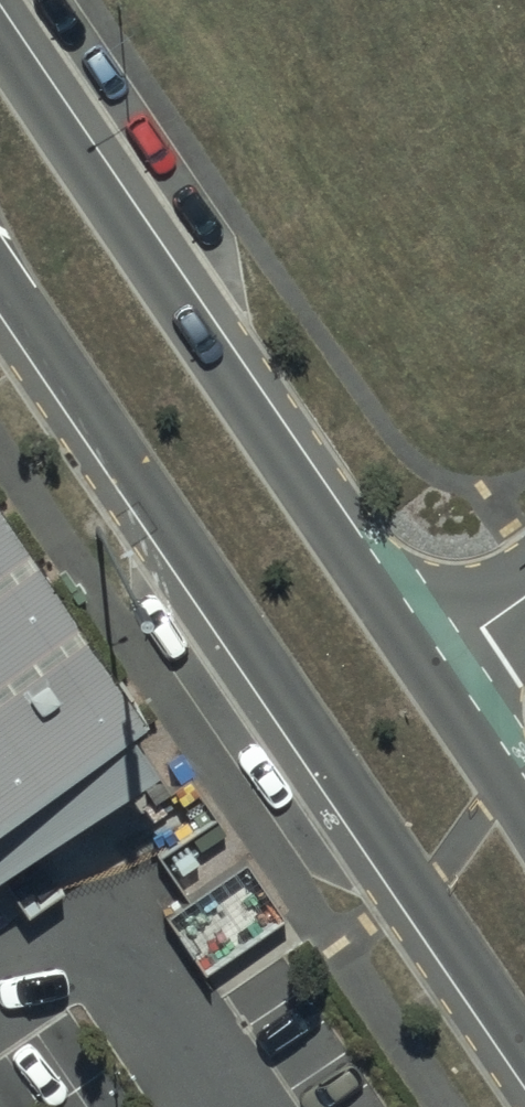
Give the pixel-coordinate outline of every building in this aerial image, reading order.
[(173,738),(0,483),(0,855),(173,738)]
